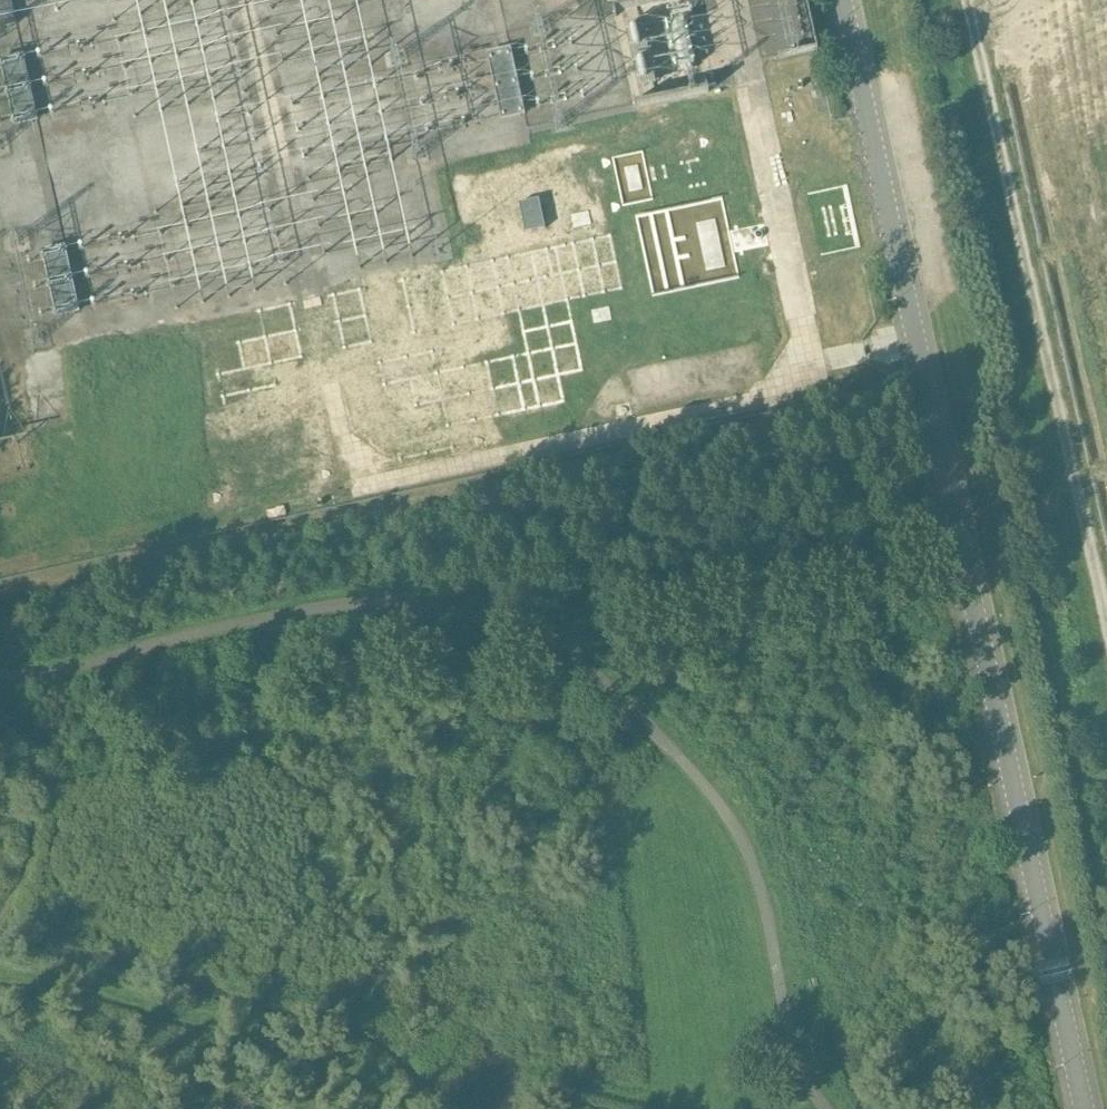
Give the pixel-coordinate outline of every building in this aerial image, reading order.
[(19,25),(13,0),(0,0),(0,28),(19,25)] [(807,0),(767,0),(780,56),(818,47),(807,0)] [(504,121),(526,116),(513,51),(490,56),(504,121)] [(2,61),(16,126),(40,121),(26,56),(2,61)] [(718,136),(710,99),(686,104),(695,142),(718,136)] [(44,251),(58,317),(81,312),(67,246),(44,251)] [(932,605),(934,613),(941,611),(940,604),(932,605)]
